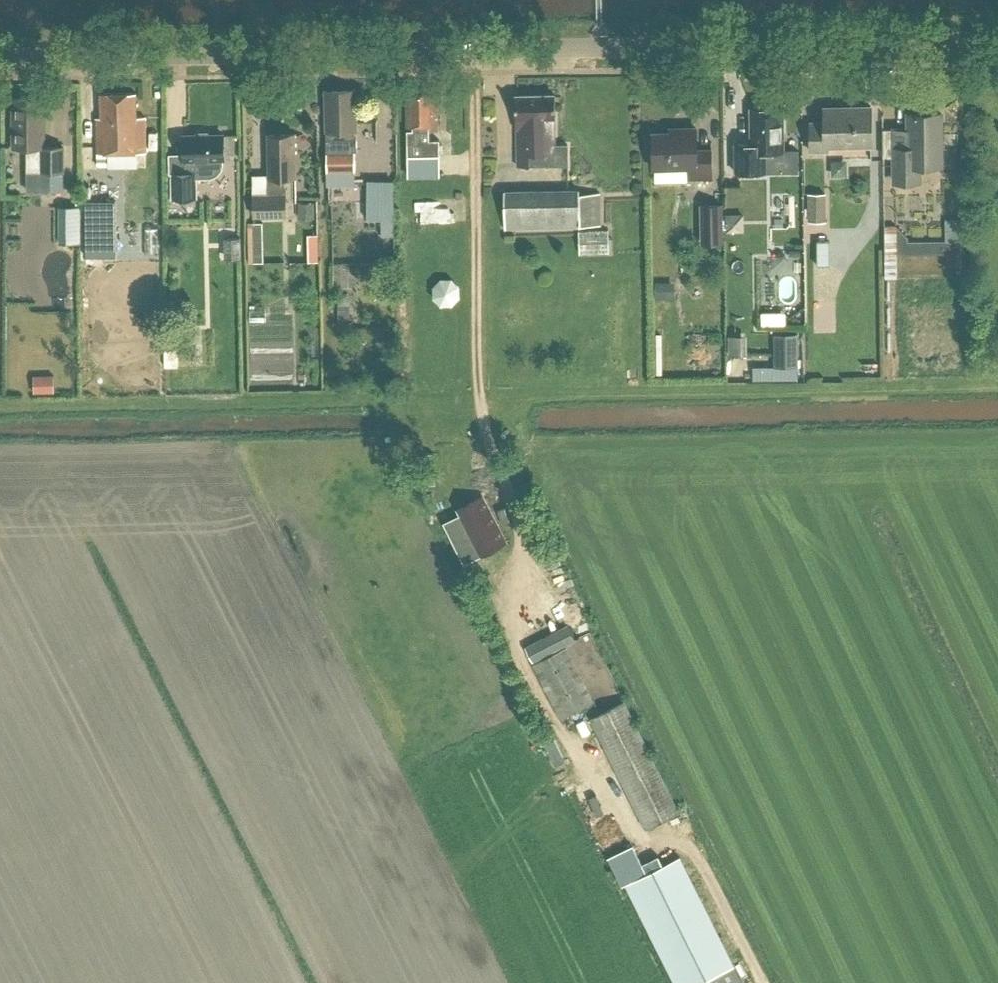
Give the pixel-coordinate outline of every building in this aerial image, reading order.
[(349,89),(326,89),(327,170),(355,170),(355,151),(357,151),(357,134),(355,134),(355,129),(357,129),(356,95),(349,95),(349,89)] [(101,92),(101,117),(97,117),(97,153),(146,152),(145,116),(137,116),(136,91),(101,92)] [(438,93),(407,93),(408,156),(440,156),(440,139),(430,139),(430,127),(439,127),(438,93)] [(555,116),(556,116),(555,93),(515,94),(516,128),(517,128),(518,165),(568,164),(568,144),(555,144),(555,116)] [(40,97),(13,97),(14,146),(27,146),(27,171),(41,171),(65,171),(65,145),(44,146),(44,120),(40,120),(40,97)] [(828,146),(872,145),(871,105),(824,106),(824,122),(810,122),(810,150),(828,150),(828,146)] [(784,151),(783,107),(750,108),(751,144),(735,144),(735,172),(766,171),(766,151),(784,151)] [(919,164),(942,164),(941,112),(908,112),(909,127),(894,127),(894,147),(894,180),(920,180),(919,164)] [(680,127),(680,132),(653,132),(653,167),(689,167),(689,178),(713,177),(712,149),(697,150),(696,127),(680,127)] [(295,133),(269,133),(269,177),(296,177),(295,133)] [(224,163),(224,159),(223,134),(183,134),(184,160),(185,172),(172,173),(173,197),(197,196),(196,178),(211,177),(216,176),(220,173),(222,169),(224,163)] [(396,234),(397,177),(370,177),(369,217),(383,217),(382,234),(396,234)] [(505,228),(580,227),(580,225),(601,224),(600,192),(579,193),(579,187),(504,189),(505,228)] [(288,193),(254,193),(254,215),(288,215),(288,193)] [(807,195),(807,222),(824,221),(824,194),(807,195)] [(316,216),(315,200),(300,201),(301,217),(316,216)] [(115,239),(116,204),(84,203),(84,238),(90,239),(103,239),(115,239)] [(724,243),(724,203),(701,203),(701,243),(724,243)] [(947,238),(902,238),(902,251),(962,251),(962,217),(946,217),(947,238)] [(248,222),(249,249),(261,249),(261,222),(248,222)] [(899,223),(887,223),(886,275),(898,276),(899,223)] [(608,229),(579,230),(580,253),(609,252),(608,229)] [(310,232),(310,259),(320,259),(320,232),(310,232)] [(241,237),(224,238),(225,257),(242,257),(241,237)] [(817,240),(817,263),(830,263),(830,240),(817,240)] [(434,278),(436,302),(462,301),(461,277),(434,278)] [(656,281),(655,298),(675,298),(675,281),(656,281)] [(732,334),(732,351),(747,351),(747,334),(732,334)] [(797,367),(797,335),(772,335),(773,367),(797,367)] [(36,391),(57,390),(56,373),(35,374),(36,391)] [(461,514),(445,522),(465,562),(506,541),(482,495),(458,507),(461,514)] [(566,646),(533,663),(561,718),(594,701),(566,646)] [(646,827),(679,811),(625,701),(591,718),(646,827)] [(634,843),(609,855),(622,883),(625,882),(647,871),(634,843)] [(733,963),(680,855),(647,871),(625,882),(675,982),(692,982),(733,963)]
